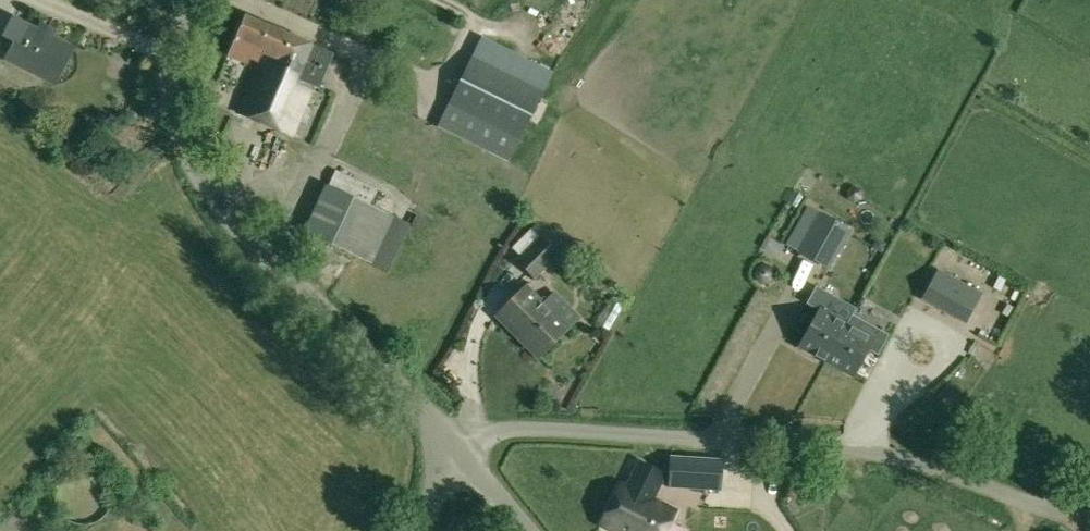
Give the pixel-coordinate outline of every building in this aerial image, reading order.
[(333,54),(314,46),(314,44),(245,15),(227,56),(248,65),(251,59),(258,62),(237,112),(291,135),(311,86),(318,89),(333,54)] [(51,82),(68,47),(54,39),(37,31),(29,27),(16,21),(8,39),(20,45),(11,62),(51,82)] [(438,127),(509,162),(553,73),(482,38),(438,127)] [(370,265),(393,218),(394,216),(369,205),(376,189),(336,170),(328,185),(326,184),(303,233),(370,265)] [(860,200),(860,193),(855,190),(849,193),(849,199),(855,203),(860,200)] [(799,253),(828,269),(849,230),(820,214),(799,253)] [(418,230),(426,221),(418,215),(411,225),(418,230)] [(409,225),(393,218),(370,265),(387,272),(409,225)] [(540,235),(515,260),(534,280),(560,254),(540,235)] [(980,296),(938,272),(924,298),(966,321),(980,296)] [(522,341),(538,357),(567,329),(525,286),(499,312),(525,339),(522,341)] [(825,360),(826,361),(847,325),(852,315),(855,310),(842,302),(833,317),(820,310),(800,346),(815,355),(814,357),(824,362),(825,360)] [(996,302),(985,309),(996,324),(1006,317),(996,302)] [(889,335),(852,315),(847,325),(826,361),(853,376),(868,350),(878,356),(889,335)] [(674,488),(721,491),(723,458),(670,456),(669,487),(674,488)] [(665,474),(638,461),(626,486),(621,483),(601,525),(614,530),(666,530),(676,510),(666,505),(653,499),(665,474)] [(80,525),(85,525),(89,525),(94,523),(97,522),(101,520),(104,517),(107,513),(109,509),(111,505),(112,500),(113,495),(112,489),(110,485),(108,481),(105,477),(102,474),(99,472),(95,470),(91,468),(87,467),(82,467),(77,468),(72,469),(68,472),(64,475),(60,479),(58,483),(56,487),(55,491),(54,495),(55,499),(55,504),(57,508),(59,512),(62,516),(66,519),(70,522),(75,524),(80,525)]
